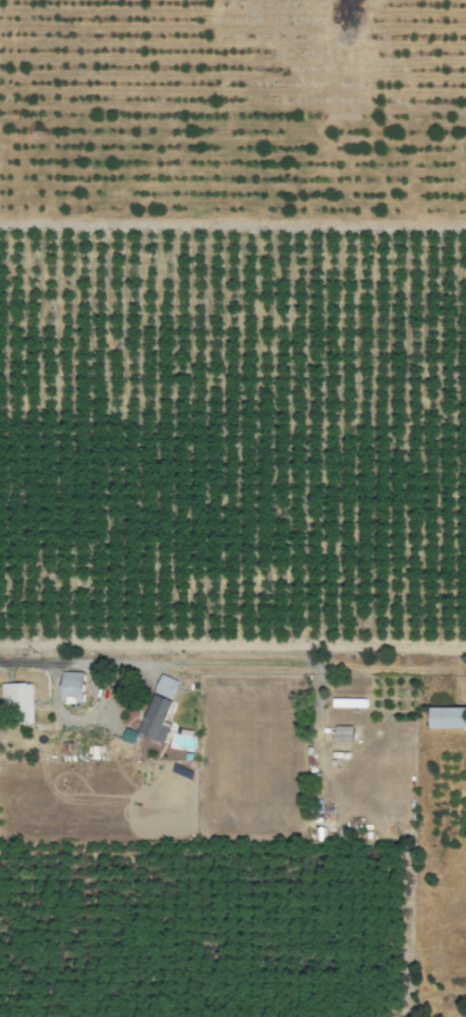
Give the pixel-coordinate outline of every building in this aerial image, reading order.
[(63,672),(62,703),(83,703),(84,673),(63,672)] [(171,700),(179,682),(162,675),(154,692),(171,700)] [(0,684),(1,708),(21,707),(22,724),(33,724),(31,684),(0,684)] [(138,733),(164,743),(171,724),(164,721),(172,702),(152,695),(138,733)] [(365,708),(366,699),(332,699),(332,707),(365,708)] [(431,708),(431,729),(465,729),(465,708),(431,708)] [(352,741),(352,726),(335,726),(335,741),(352,741)]
